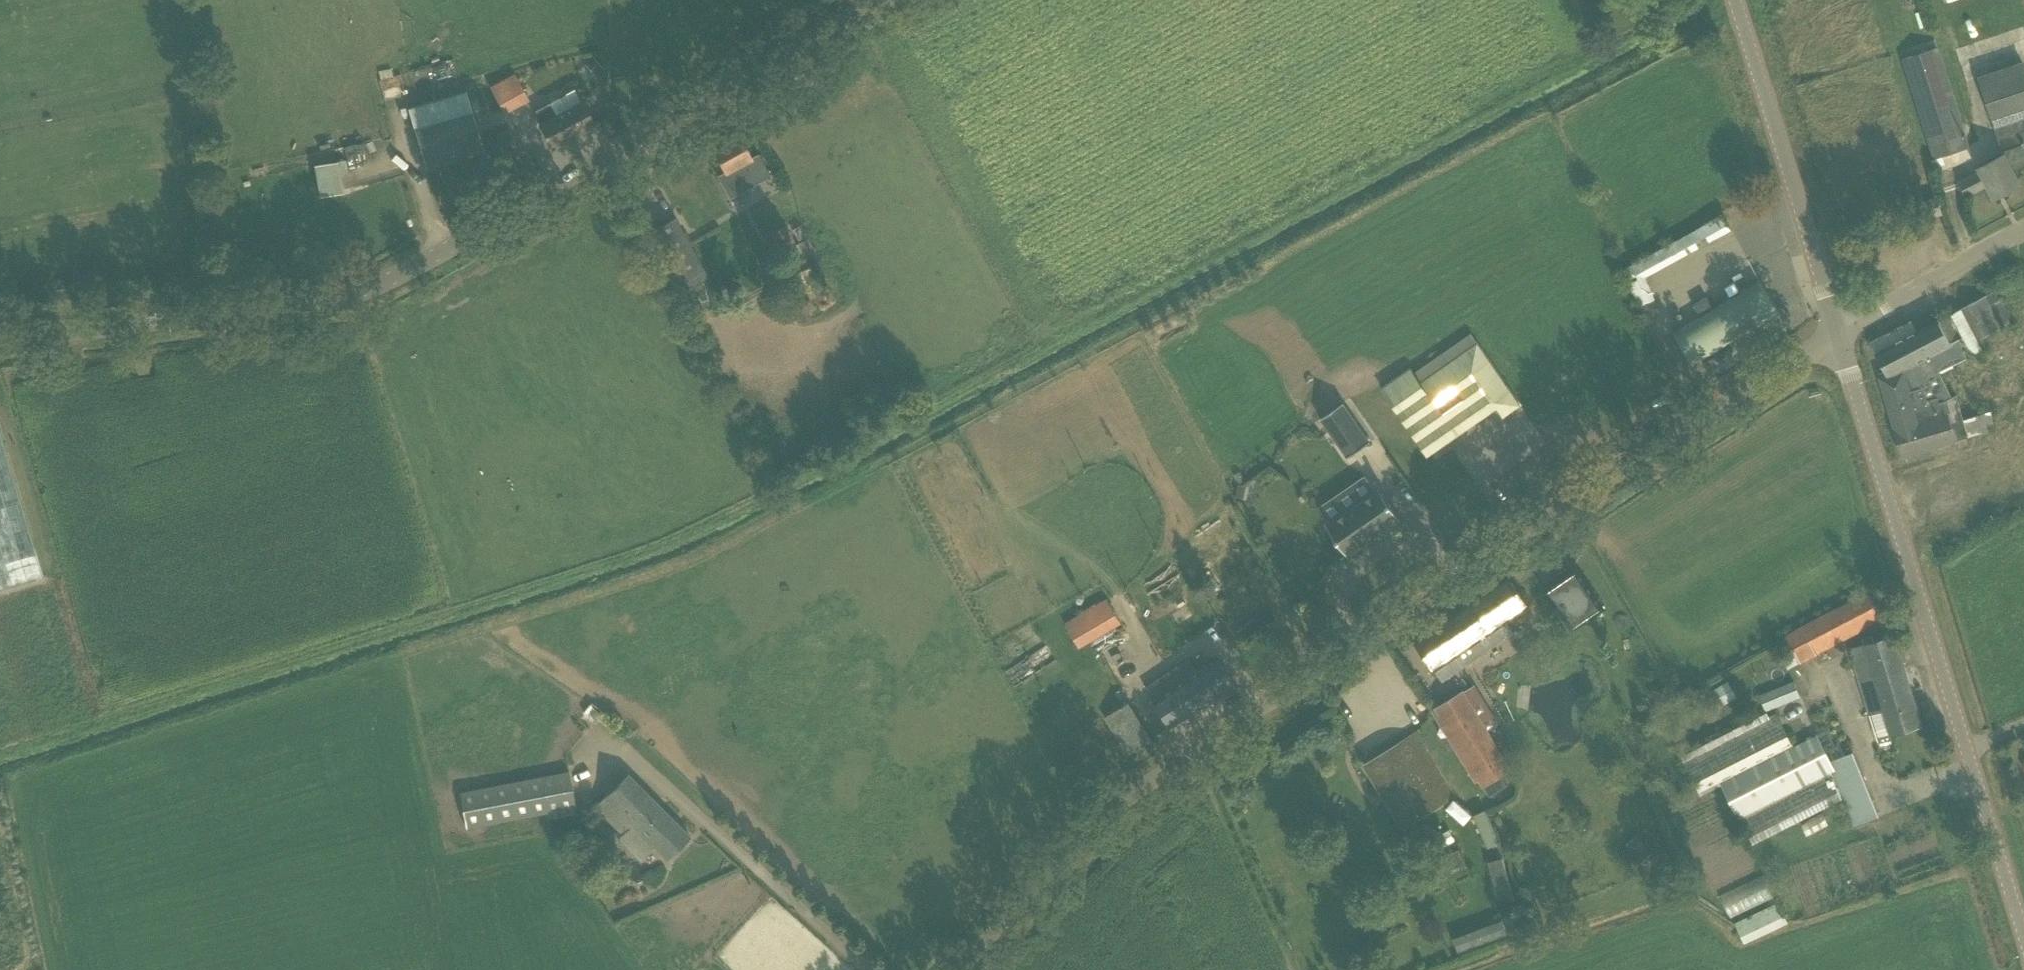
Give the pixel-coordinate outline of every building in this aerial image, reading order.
[(1970,146),(1939,46),(1904,57),(1935,157),(1970,146)] [(603,68),(593,57),(586,65),(595,75),(603,68)] [(2021,60),(1977,77),(2002,151),(2003,154),(2012,171),(2023,165),(2023,141),(2021,131),(2023,130),(2023,68),(2021,60)] [(506,113),(530,99),(515,72),(491,86),(506,113)] [(426,170),(485,152),(466,90),(408,107),(426,170)] [(533,114),(552,149),(595,125),(582,101),(556,115),(550,105),(533,114)] [(752,157),(740,137),(713,151),(724,172),(717,176),(729,199),(771,176),(758,154),(752,157)] [(1995,198),(2020,185),(2012,171),(2003,154),(1979,167),(1981,171),(1959,183),(1966,197),(1988,185),(1995,198)] [(346,160),(337,162),(339,174),(348,173),(346,160)] [(1924,219),(1939,214),(1942,213),(1938,197),(1919,203),(1924,219)] [(1712,239),(1734,228),(1727,213),(1623,266),(1642,304),(1658,296),(1646,273),(1713,240),(1712,239)] [(706,276),(676,216),(643,233),(673,293),(706,276)] [(792,230),(798,241),(807,236),(801,225),(792,230)] [(796,245),(802,256),(813,251),(807,240),(796,245)] [(1761,281),(1759,282),(1673,332),(1693,366),(1781,314),(1761,281)] [(1952,397),(1939,372),(1938,370),(1992,343),(1987,334),(2004,325),(2002,321),(2009,318),(1995,291),(1876,353),(1887,375),(1880,378),(1895,429),(1893,429),(1901,457),(1956,444),(1950,422),(1962,418),(1956,396),(1952,397)] [(1699,315),(1712,307),(1706,297),(1693,305),(1699,315)] [(803,323),(818,316),(812,305),(798,311),(803,323)] [(1461,355),(1419,384),(1410,370),(1380,391),(1390,405),(1427,457),(1494,411),(1500,419),(1504,416),(1521,404),(1478,343),(1461,355)] [(1346,454),(1367,439),(1341,401),(1319,416),(1346,454)] [(1995,430),(1989,411),(1963,419),(1968,438),(1995,430)] [(43,575),(0,432),(0,588),(43,575)] [(1380,489),(1379,490),(1328,525),(1327,526),(1348,556),(1349,556),(1349,555),(1400,520),(1401,520),(1380,489)] [(1579,561),(1549,581),(1574,618),(1604,597),(1579,561)] [(1529,606),(1507,576),(1414,639),(1442,680),(1512,633),(1505,623),(1529,606)] [(1791,666),(1888,614),(1879,587),(1787,635),(1789,640),(1781,644),(1791,666)] [(1122,622),(1107,597),(1066,621),(1081,646),(1122,622)] [(1890,735),(1922,725),(1894,635),(1851,648),(1872,715),(1883,712),(1890,735)] [(1172,727),(1235,685),(1218,659),(1197,672),(1189,660),(1146,689),(1172,727)] [(1761,693),(1768,709),(1801,695),(1795,679),(1761,693)] [(1512,767),(1489,729),(1499,723),(1485,701),(1475,684),(1465,690),(1436,708),(1483,785),(1489,795),(1507,785),(1500,774),(1512,767)] [(1650,694),(1662,697),(1664,688),(1653,685),(1650,694)] [(1126,754),(1154,740),(1133,700),(1105,715),(1126,754)] [(1415,733),(1363,764),(1376,786),(1380,783),(1394,806),(1390,809),(1404,830),(1455,798),(1415,733)] [(1722,781),(1741,817),(1738,818),(1745,833),(1751,845),(1844,798),(1855,824),(1877,815),(1852,752),(1832,760),(1818,733),(1722,781)] [(655,849),(666,860),(690,837),(628,773),(595,806),(623,835),(633,826),(655,849)] [(467,830),(548,814),(541,776),(460,792),(467,830)] [(1500,843),(1486,810),(1473,815),(1487,848),(1500,843)] [(1654,851),(1646,842),(1634,853),(1642,862),(1654,851)] [(1421,866),(1427,880),(1466,863),(1460,849),(1421,866)] [(1515,899),(1503,858),(1488,862),(1500,903),(1515,899)] [(1730,914),(1773,893),(1763,872),(1720,893),(1730,914)] [(1737,921),(1746,940),(1790,920),(1781,900),(1737,921)] [(1506,933),(1502,921),(1454,939),(1458,951),(1506,933)]
